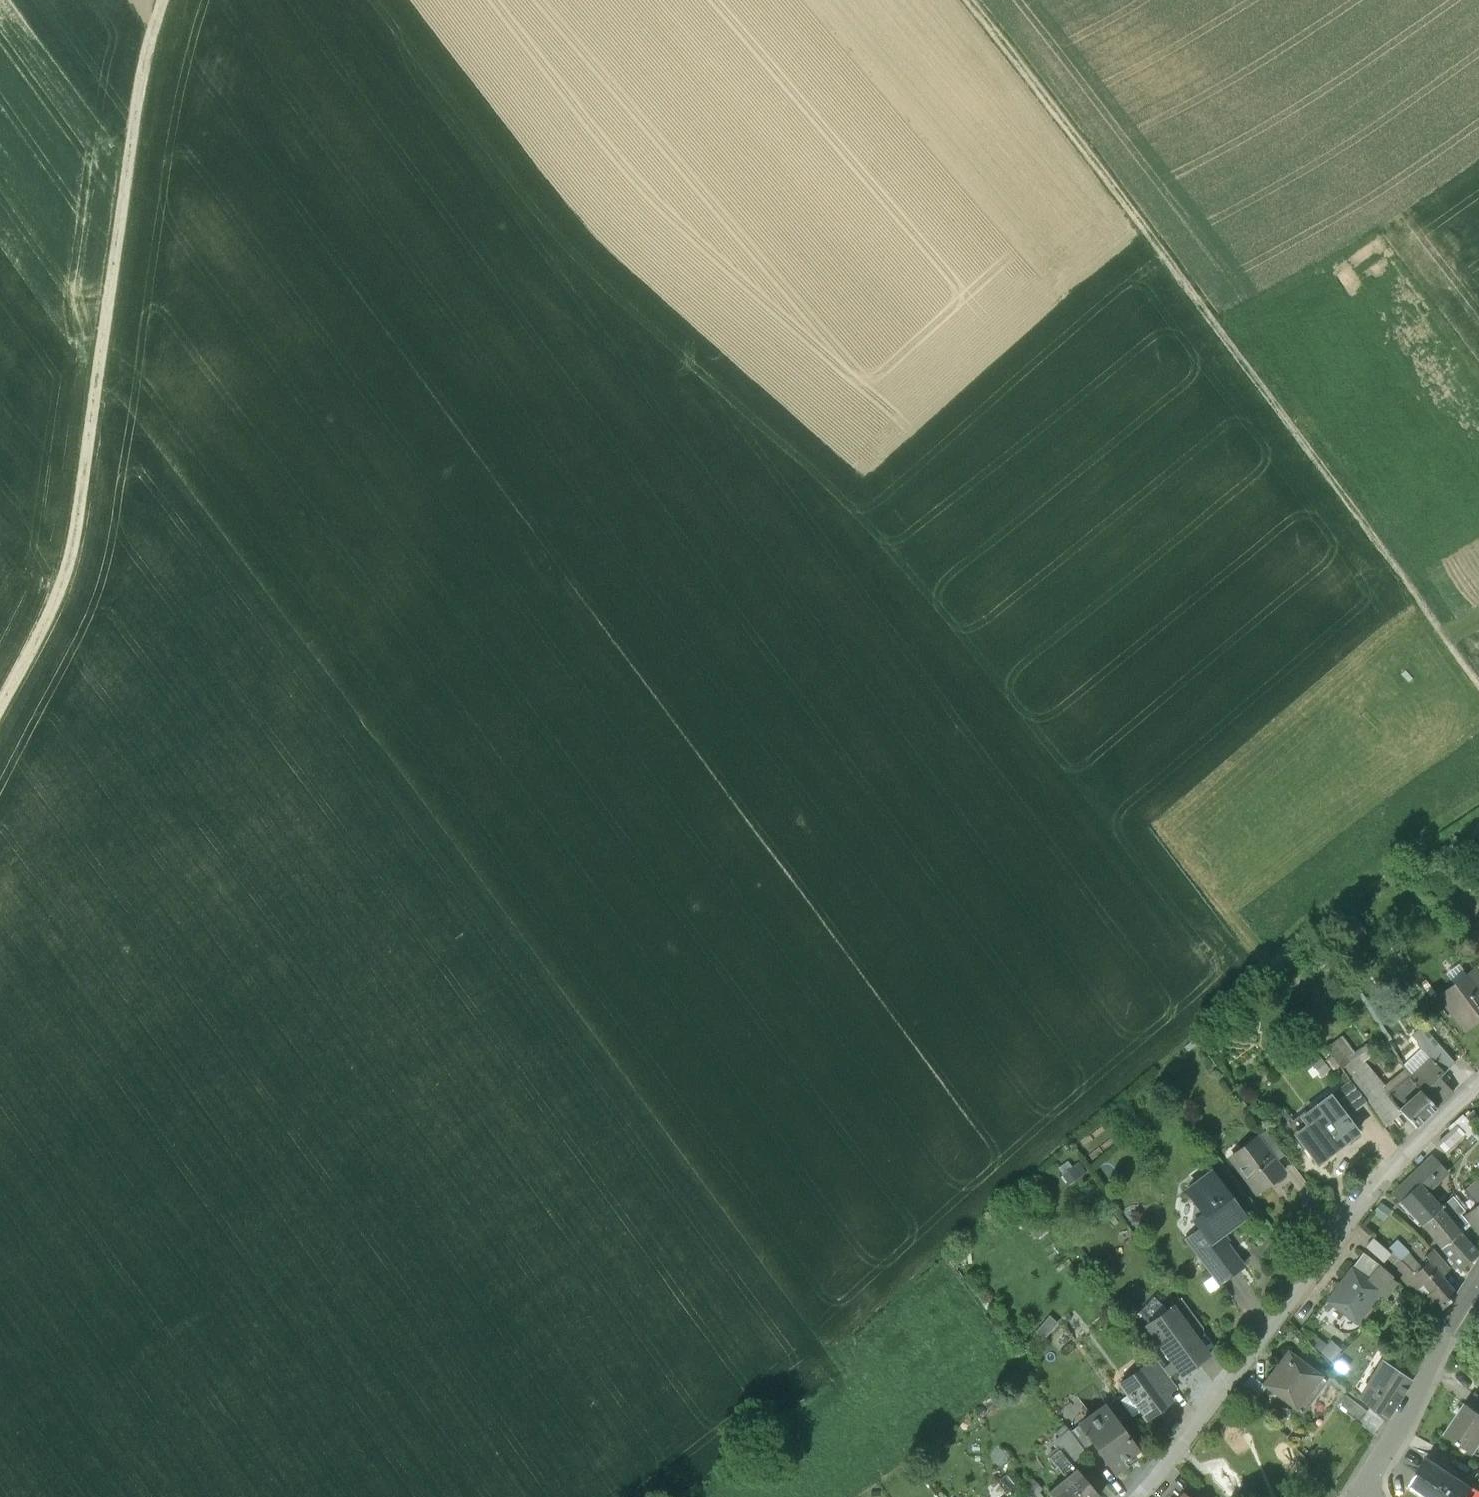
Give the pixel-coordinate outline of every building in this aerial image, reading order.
[(1469,935),(1478,948),(1478,928),(1469,935)] [(1478,967),(1468,974),(1478,989),(1478,968),(1478,967)] [(1468,974),(1439,995),(1464,1028),(1478,1017),(1478,989),(1468,974)] [(1454,1062),(1422,1026),(1412,1035),(1419,1043),(1417,1045),(1430,1059),(1431,1058),(1444,1072),(1454,1062)] [(1376,1080),(1358,1055),(1341,1068),(1350,1080),(1364,1099),(1381,1086),(1376,1080)] [(1444,1072),(1431,1058),(1430,1059),(1410,1078),(1421,1091),(1420,1091),(1435,1108),(1453,1092),(1439,1077),(1444,1072)] [(1410,1078),(1409,1078),(1388,1094),(1387,1095),(1395,1105),(1394,1105),(1399,1111),(1400,1110),(1416,1127),(1435,1108),(1420,1091),(1421,1091),(1410,1078)] [(1350,1080),(1329,1096),(1344,1115),(1364,1100),(1364,1099),(1350,1080)] [(1388,1094),(1381,1086),(1364,1099),(1364,1100),(1378,1119),(1394,1105),(1395,1105),(1387,1095),(1388,1094)] [(1344,1115),(1329,1096),(1311,1109),(1317,1117),(1296,1132),(1318,1161),(1357,1132),(1344,1115)] [(1284,1154),(1266,1130),(1256,1137),(1275,1161),(1284,1154)] [(1275,1161),(1256,1137),(1241,1148),(1246,1154),(1235,1163),(1257,1191),(1283,1172),(1275,1161)] [(1431,1155),(1416,1172),(1394,1193),(1402,1201),(1422,1224),(1440,1208),(1428,1195),(1424,1192),(1446,1172),(1431,1155)] [(1245,1215),(1211,1171),(1185,1190),(1195,1203),(1193,1220),(1214,1248),(1201,1258),(1219,1282),(1242,1265),(1224,1241),(1225,1240),(1221,1233),(1245,1215)] [(1464,1190),(1478,1204),(1478,1203),(1478,1177),(1464,1190)] [(1440,1208),(1422,1224),(1441,1247),(1459,1232),(1457,1229),(1465,1221),(1459,1214),(1466,1207),(1455,1195),(1440,1208)] [(1478,1204),(1465,1216),(1478,1233),(1478,1203),(1478,1204)] [(1478,1253),(1459,1232),(1441,1247),(1450,1258),(1459,1268),(1478,1253)] [(1390,1253),(1373,1237),(1365,1246),(1382,1262),(1384,1260),(1390,1253)] [(1449,1268),(1432,1249),(1425,1254),(1429,1260),(1441,1275),(1449,1268)] [(1381,1266),(1362,1252),(1351,1267),(1368,1280),(1381,1266)] [(1390,1253),(1384,1260),(1391,1265),(1398,1258),(1391,1252),(1390,1253)] [(1414,1257),(1406,1264),(1414,1272),(1421,1266),(1414,1257)] [(1441,1275),(1429,1260),(1421,1266),(1414,1272),(1406,1264),(1398,1258),(1391,1265),(1433,1316),(1440,1310),(1455,1296),(1455,1293),(1441,1275)] [(1393,1276),(1381,1266),(1368,1280),(1380,1289),(1377,1293),(1384,1299),(1397,1282),(1391,1278),(1393,1276)] [(1368,1280),(1351,1267),(1326,1300),(1329,1302),(1352,1319),(1356,1322),(1377,1293),(1380,1289),(1368,1280)] [(1202,1327),(1181,1298),(1172,1306),(1193,1334),(1202,1327)] [(1352,1319),(1329,1302),(1319,1315),(1342,1332),(1352,1319)] [(1193,1334),(1172,1306),(1149,1329),(1172,1361),(1178,1369),(1182,1374),(1208,1356),(1193,1334)] [(1327,1380),(1288,1350),(1264,1383),(1303,1413),(1327,1380)] [(1163,1368),(1155,1357),(1145,1364),(1166,1393),(1176,1386),(1168,1376),(1163,1368)] [(1172,1361),(1163,1368),(1168,1376),(1178,1369),(1172,1361)] [(1411,1380),(1383,1362),(1361,1398),(1369,1408),(1385,1421),(1411,1380)] [(1166,1393),(1145,1364),(1120,1383),(1146,1419),(1172,1400),(1166,1393)] [(1366,1411),(1346,1395),(1338,1406),(1358,1422),(1366,1411)] [(1476,1395),(1469,1405),(1478,1411),(1478,1397),(1476,1395)] [(1128,1417),(1115,1399),(1105,1406),(1118,1424),(1128,1417)] [(1466,1403),(1445,1434),(1475,1453),(1478,1447),(1478,1411),(1469,1405),(1466,1403)] [(1105,1406),(1105,1405),(1079,1424),(1092,1442),(1115,1472),(1129,1462),(1127,1458),(1138,1450),(1118,1424),(1105,1406)] [(1092,1442),(1079,1424),(1070,1431),(1083,1448),(1092,1442)] [(1085,1451),(1069,1430),(1054,1443),(1059,1448),(1071,1463),(1085,1451)] [(1059,1448),(1050,1456),(1067,1476),(1049,1491),(1054,1496),(1097,1496),(1099,1496),(1071,1463),(1059,1448)] [(1428,1459),(1410,1485),(1427,1496),(1466,1496),(1472,1489),(1428,1459)]
